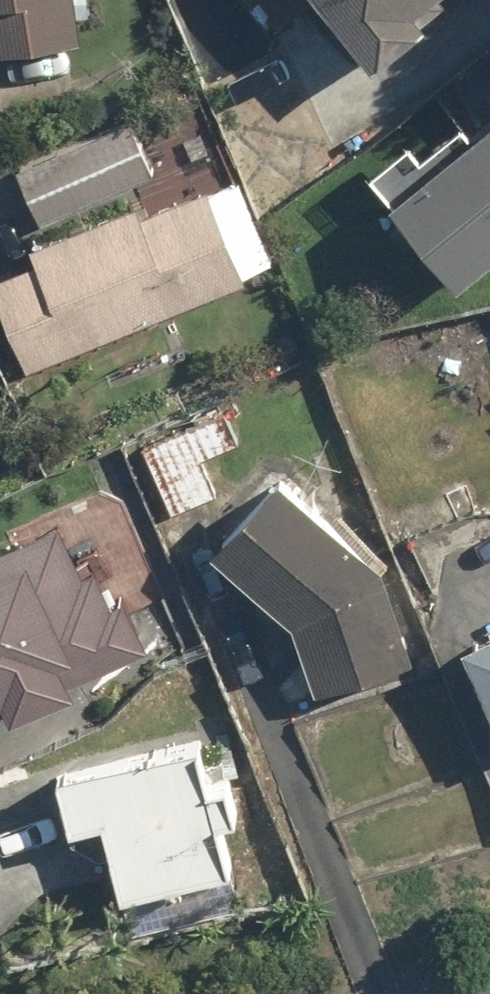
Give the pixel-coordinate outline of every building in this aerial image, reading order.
[(79,39),(75,0),(0,0),(0,47),(79,39)] [(370,66),(425,18),(418,10),(429,0),(312,0),(370,66)] [(156,166),(131,114),(19,168),(44,220),(156,166)] [(391,193),(388,195),(458,285),(489,260),(489,116),(426,166),(407,142),(372,169),(391,193)] [(0,275),(0,303),(33,375),(274,266),(237,183),(151,222),(139,195),(25,247),(31,260),(0,275)] [(225,413),(143,446),(172,519),(217,500),(201,460),(238,445),(225,413)] [(286,624),(312,694),(420,667),(396,570),(263,471),(204,555),(286,624)] [(0,669),(17,700),(86,662),(17,536),(0,545),(0,670),(0,669)] [(472,648),(489,693),(489,641),(472,648)] [(208,741),(57,772),(69,828),(101,821),(123,931),(235,908),(217,818),(237,814),(228,770),(215,773),(208,741)]
